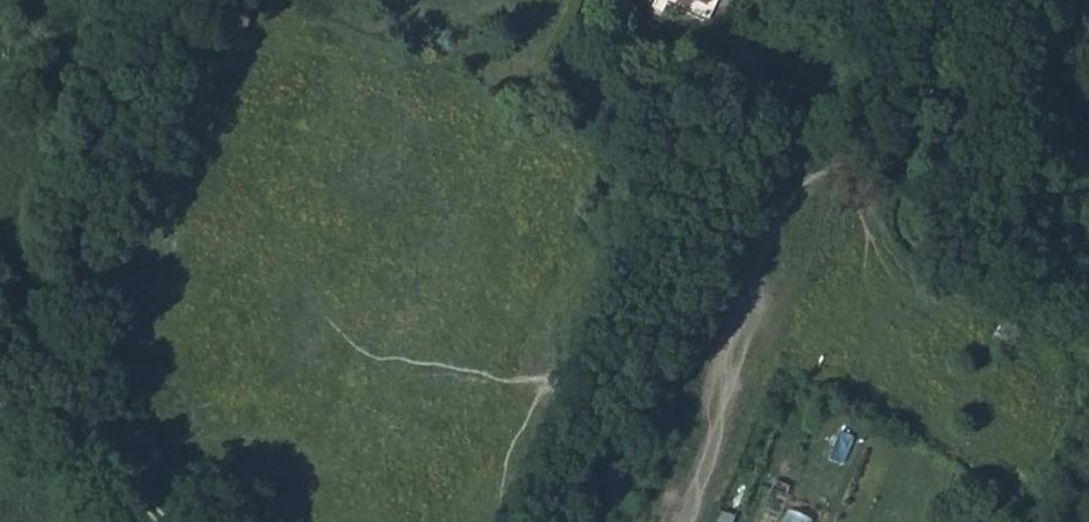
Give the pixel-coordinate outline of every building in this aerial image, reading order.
[(679,8),(683,0),(682,0),(663,0),(679,8)]
